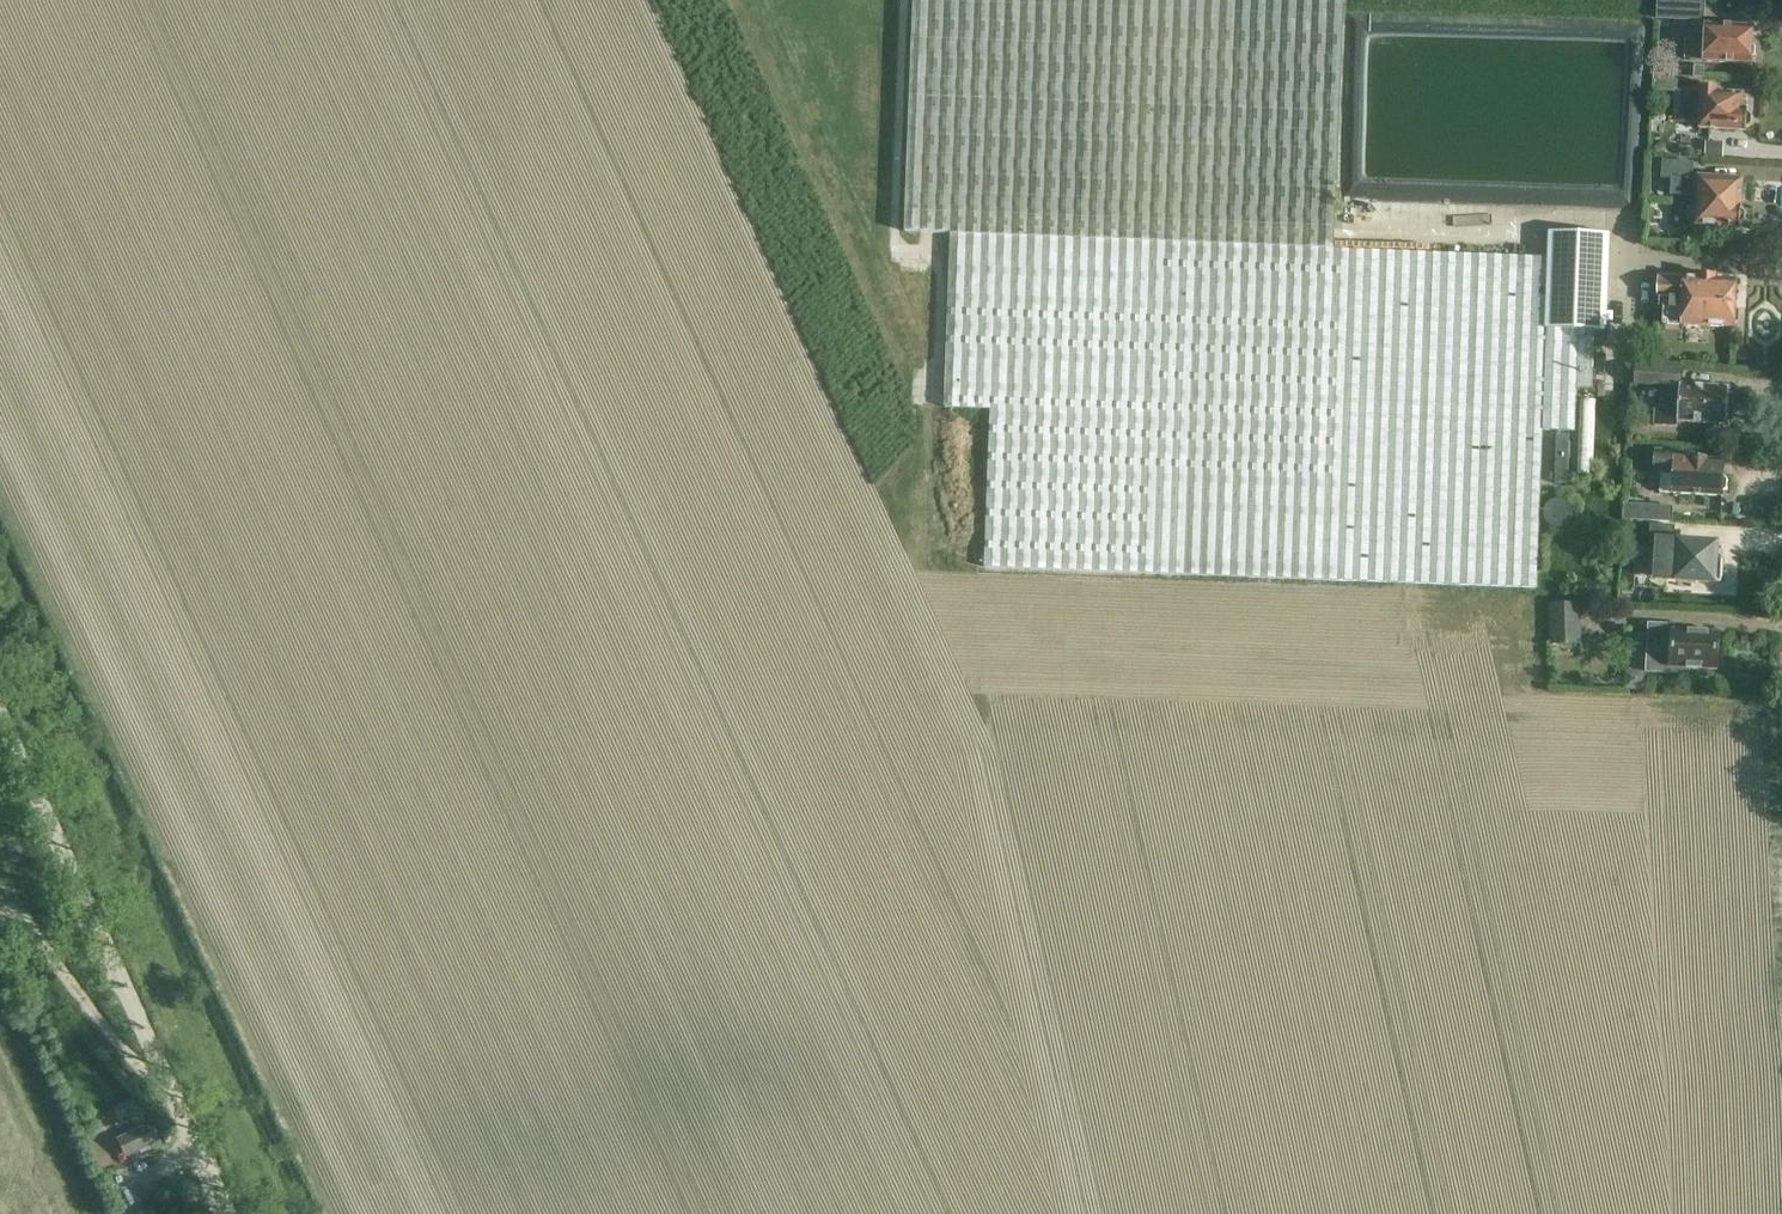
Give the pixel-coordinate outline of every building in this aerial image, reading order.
[(905,233),(950,235),(943,408),(990,410),(983,567),(1535,590),(1542,431),(1574,432),(1576,389),(1591,390),(1594,330),(1604,331),(1608,235),(1549,233),(1547,259),(1334,250),(1344,0),(1339,0),(914,0),(905,233)] [(1657,1),(1657,19),(1704,20),(1705,3),(1657,1)] [(1751,65),(1751,60),(1756,57),(1756,48),(1752,46),(1752,28),(1705,25),(1705,26),(1689,25),(1687,61),(1703,61),(1703,62),(1751,65)] [(1693,66),(1693,77),(1703,77),(1703,66),(1693,66)] [(1652,90),(1674,92),(1674,91),(1676,91),(1677,77),(1653,75),(1652,90)] [(1745,131),(1745,129),(1747,129),(1754,125),(1754,117),(1750,112),(1746,112),(1746,109),(1741,109),(1742,94),(1719,93),(1719,89),(1701,88),(1701,92),(1689,92),(1676,91),(1674,91),(1674,92),(1672,123),(1687,123),(1699,124),(1699,128),(1745,131)] [(1657,139),(1649,148),(1657,154),(1664,146),(1657,139)] [(1705,141),(1705,156),(1722,157),(1723,142),(1705,141)] [(1695,197),(1695,201),(1694,205),(1691,205),(1687,209),(1687,219),(1690,222),(1693,223),(1693,227),(1740,230),(1740,225),(1744,223),(1744,214),(1741,211),(1743,179),(1696,176),(1696,177),(1692,177),(1693,163),(1662,161),(1661,180),(1670,180),(1669,195),(1695,197)] [(1737,280),(1657,277),(1656,299),(1663,299),(1662,325),(1680,326),(1680,327),(1735,328),(1735,324),(1739,320),(1740,309),(1736,306),(1737,280)] [(1661,351),(1658,357),(1663,361),(1670,361),(1672,354),(1667,349),(1661,351)] [(1661,387),(1659,410),(1654,410),(1653,426),(1677,428),(1677,424),(1726,426),(1727,416),(1735,417),(1736,393),(1728,392),(1728,387),(1681,385),(1682,368),(1651,366),(1634,365),(1633,385),(1661,387)] [(1579,402),(1576,477),(1592,478),(1595,403),(1579,402)] [(1556,436),(1554,483),(1568,484),(1570,436),(1556,436)] [(1654,471),(1659,471),(1658,493),(1671,494),(1671,491),(1693,492),(1693,496),(1699,496),(1699,493),(1723,495),(1723,492),(1728,489),(1729,480),(1724,476),(1725,465),(1707,464),(1708,460),(1673,458),(1673,455),(1656,454),(1654,471)] [(1624,506),(1623,521),(1672,524),(1673,509),(1624,506)] [(1648,542),(1658,543),(1656,579),(1672,580),(1672,584),(1716,586),(1717,580),(1723,580),(1724,559),(1718,559),(1719,541),(1673,539),(1674,526),(1649,525),(1648,542)] [(1548,607),(1549,647),(1581,646),(1580,606),(1548,607)] [(1718,635),(1676,633),(1677,627),(1648,625),(1645,674),(1689,676),(1689,673),(1716,674),(1718,635)] [(1624,673),(1623,693),(1642,693),(1643,674),(1624,673)] [(125,1156),(159,1138),(151,1123),(117,1140),(125,1156)]
